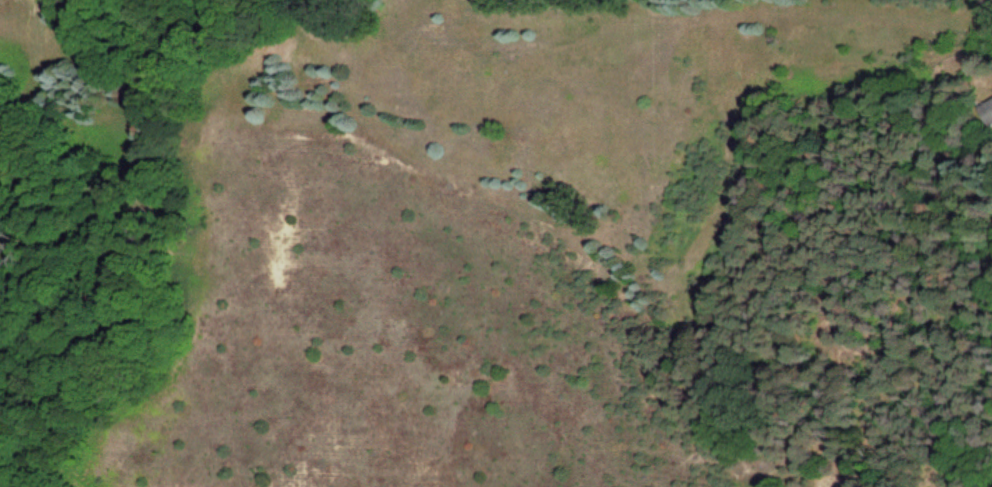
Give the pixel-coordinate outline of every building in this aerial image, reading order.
[(990,129),(991,128),(991,98),(977,107),(990,129)]
